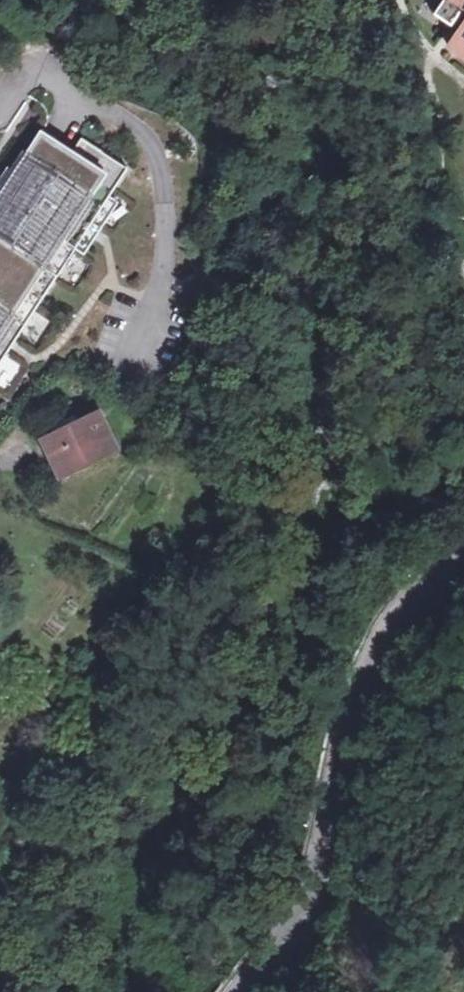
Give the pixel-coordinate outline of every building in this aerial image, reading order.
[(463,9),(463,0),(440,0),(444,3),(434,17),(451,29),(463,9)] [(450,49),(463,58),(463,30),(450,49)] [(115,185),(42,135),(0,196),(0,363),(115,185)] [(115,448),(99,415),(43,442),(59,475),(115,448)]
